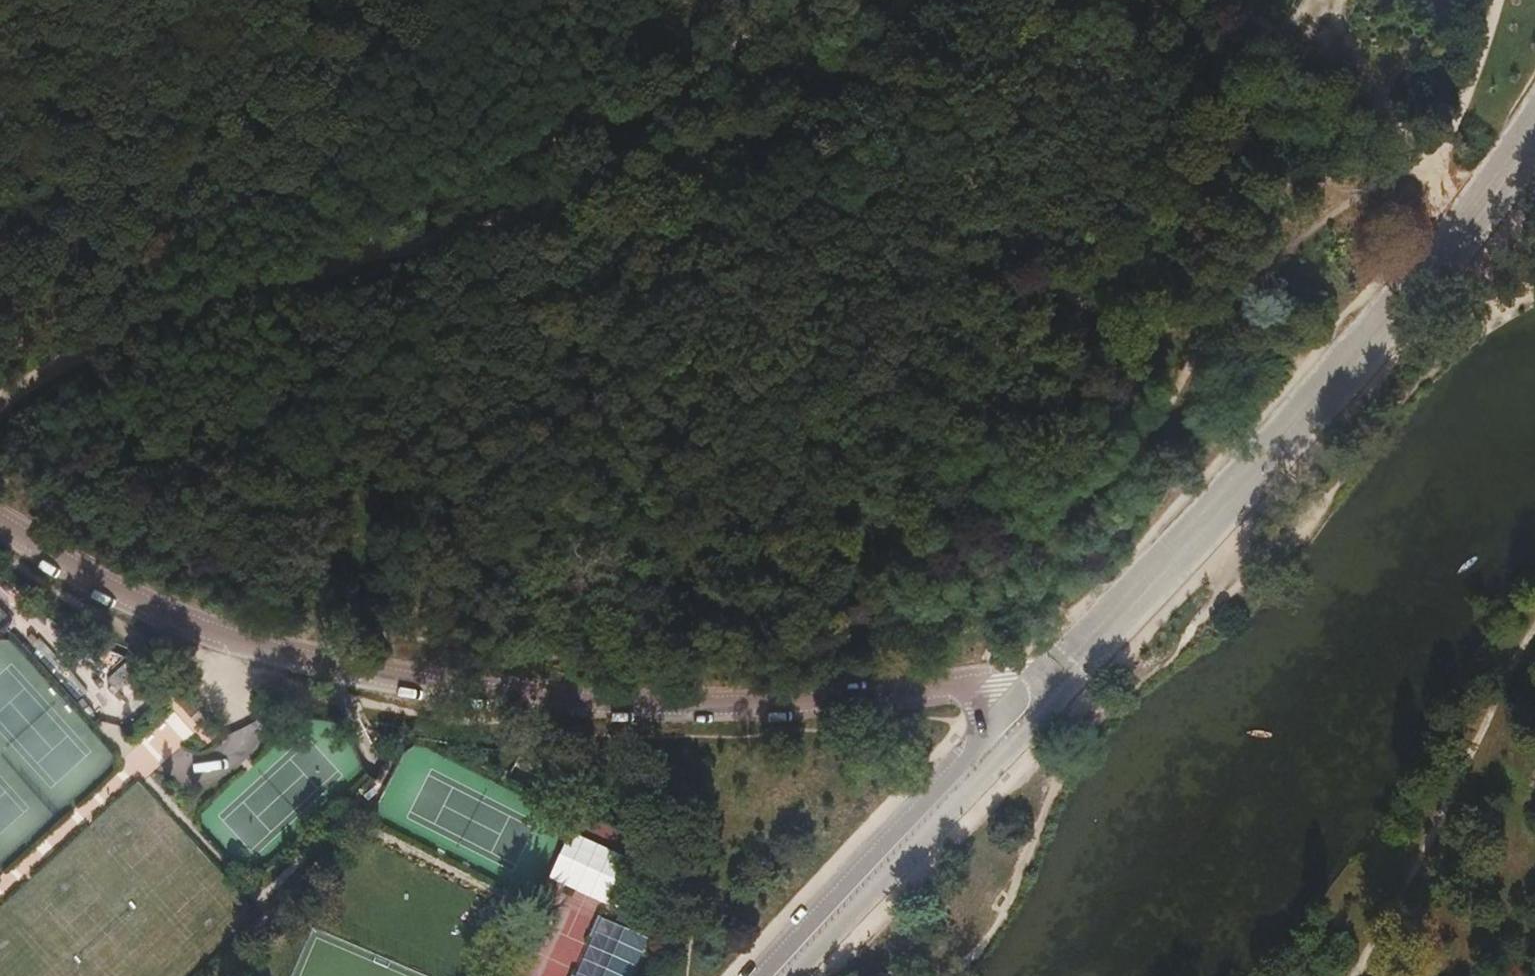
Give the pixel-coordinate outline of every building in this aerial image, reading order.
[(1181,0),(1164,0),(1175,8),(1182,0),(1181,0)] [(152,675),(126,663),(107,679),(119,692),(128,685),(133,691),(152,675)] [(191,700),(182,690),(178,694),(187,704),(191,700)] [(216,728),(207,719),(204,722),(212,731),(216,728)] [(563,833),(547,884),(611,902),(626,851),(563,833)] [(519,975),(632,975),(649,937),(598,915),(586,944),(536,922),(514,974),(519,975)]
